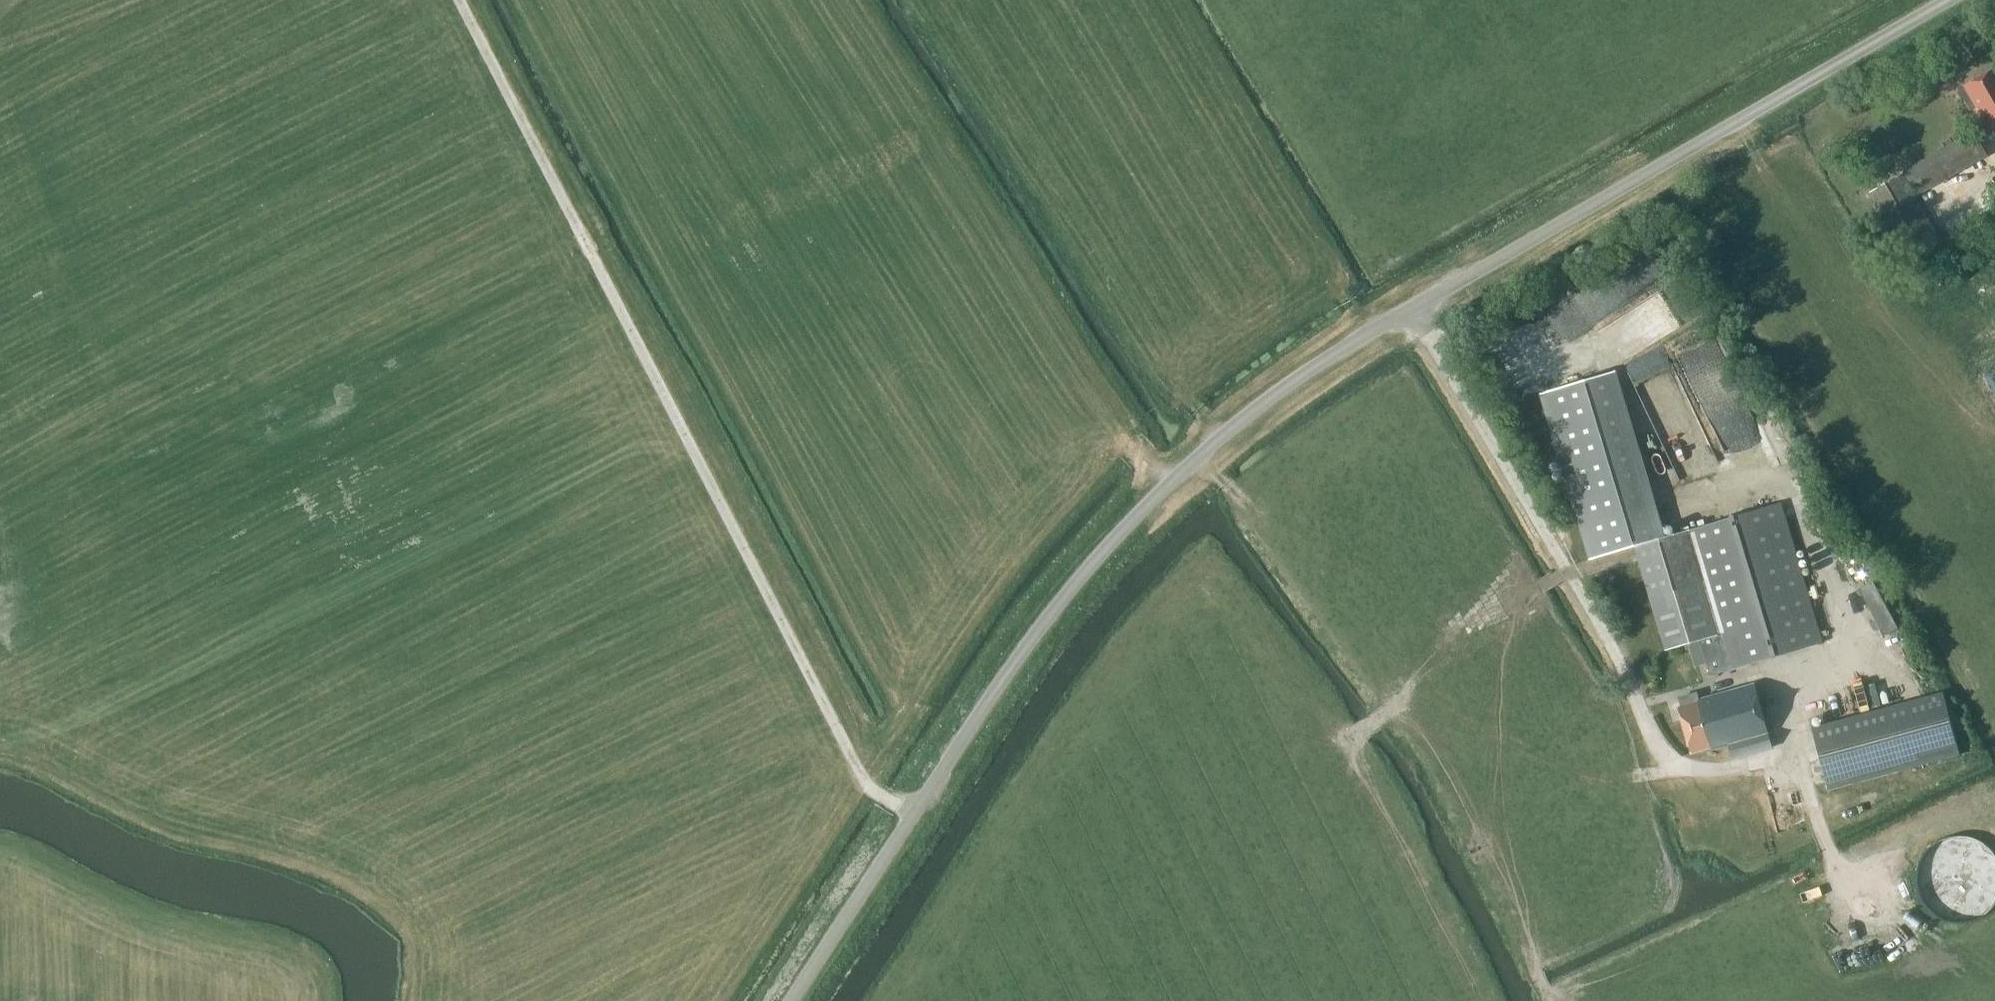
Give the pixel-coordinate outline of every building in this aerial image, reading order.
[(1963,99),(1964,99),(1970,110),(1973,108),(1987,132),(1994,127),(1994,68),(1958,88),(1959,90),(1958,93),(1961,98),(1963,99)] [(1903,171),(1917,196),(1986,156),(1972,132),(1903,171)] [(1869,193),(1909,262),(1941,244),(1901,175),(1869,193)] [(1634,546),(1650,542),(1600,376),(1544,393),(1593,559),(1635,546),(1634,546)] [(1710,676),(1822,643),(1781,503),(1650,542),(1634,546),(1665,651),(1700,640),(1710,676)] [(1698,700),(1696,693),(1679,697),(1682,706),(1678,707),(1691,753),(1711,747),(1711,750),(1728,745),(1732,759),(1772,747),(1755,684),(1698,700)] [(1812,728),(1829,790),(1960,754),(1943,692),(1812,728)] [(1994,912),(1994,845),(1928,844),(1927,911),(1994,912)]
